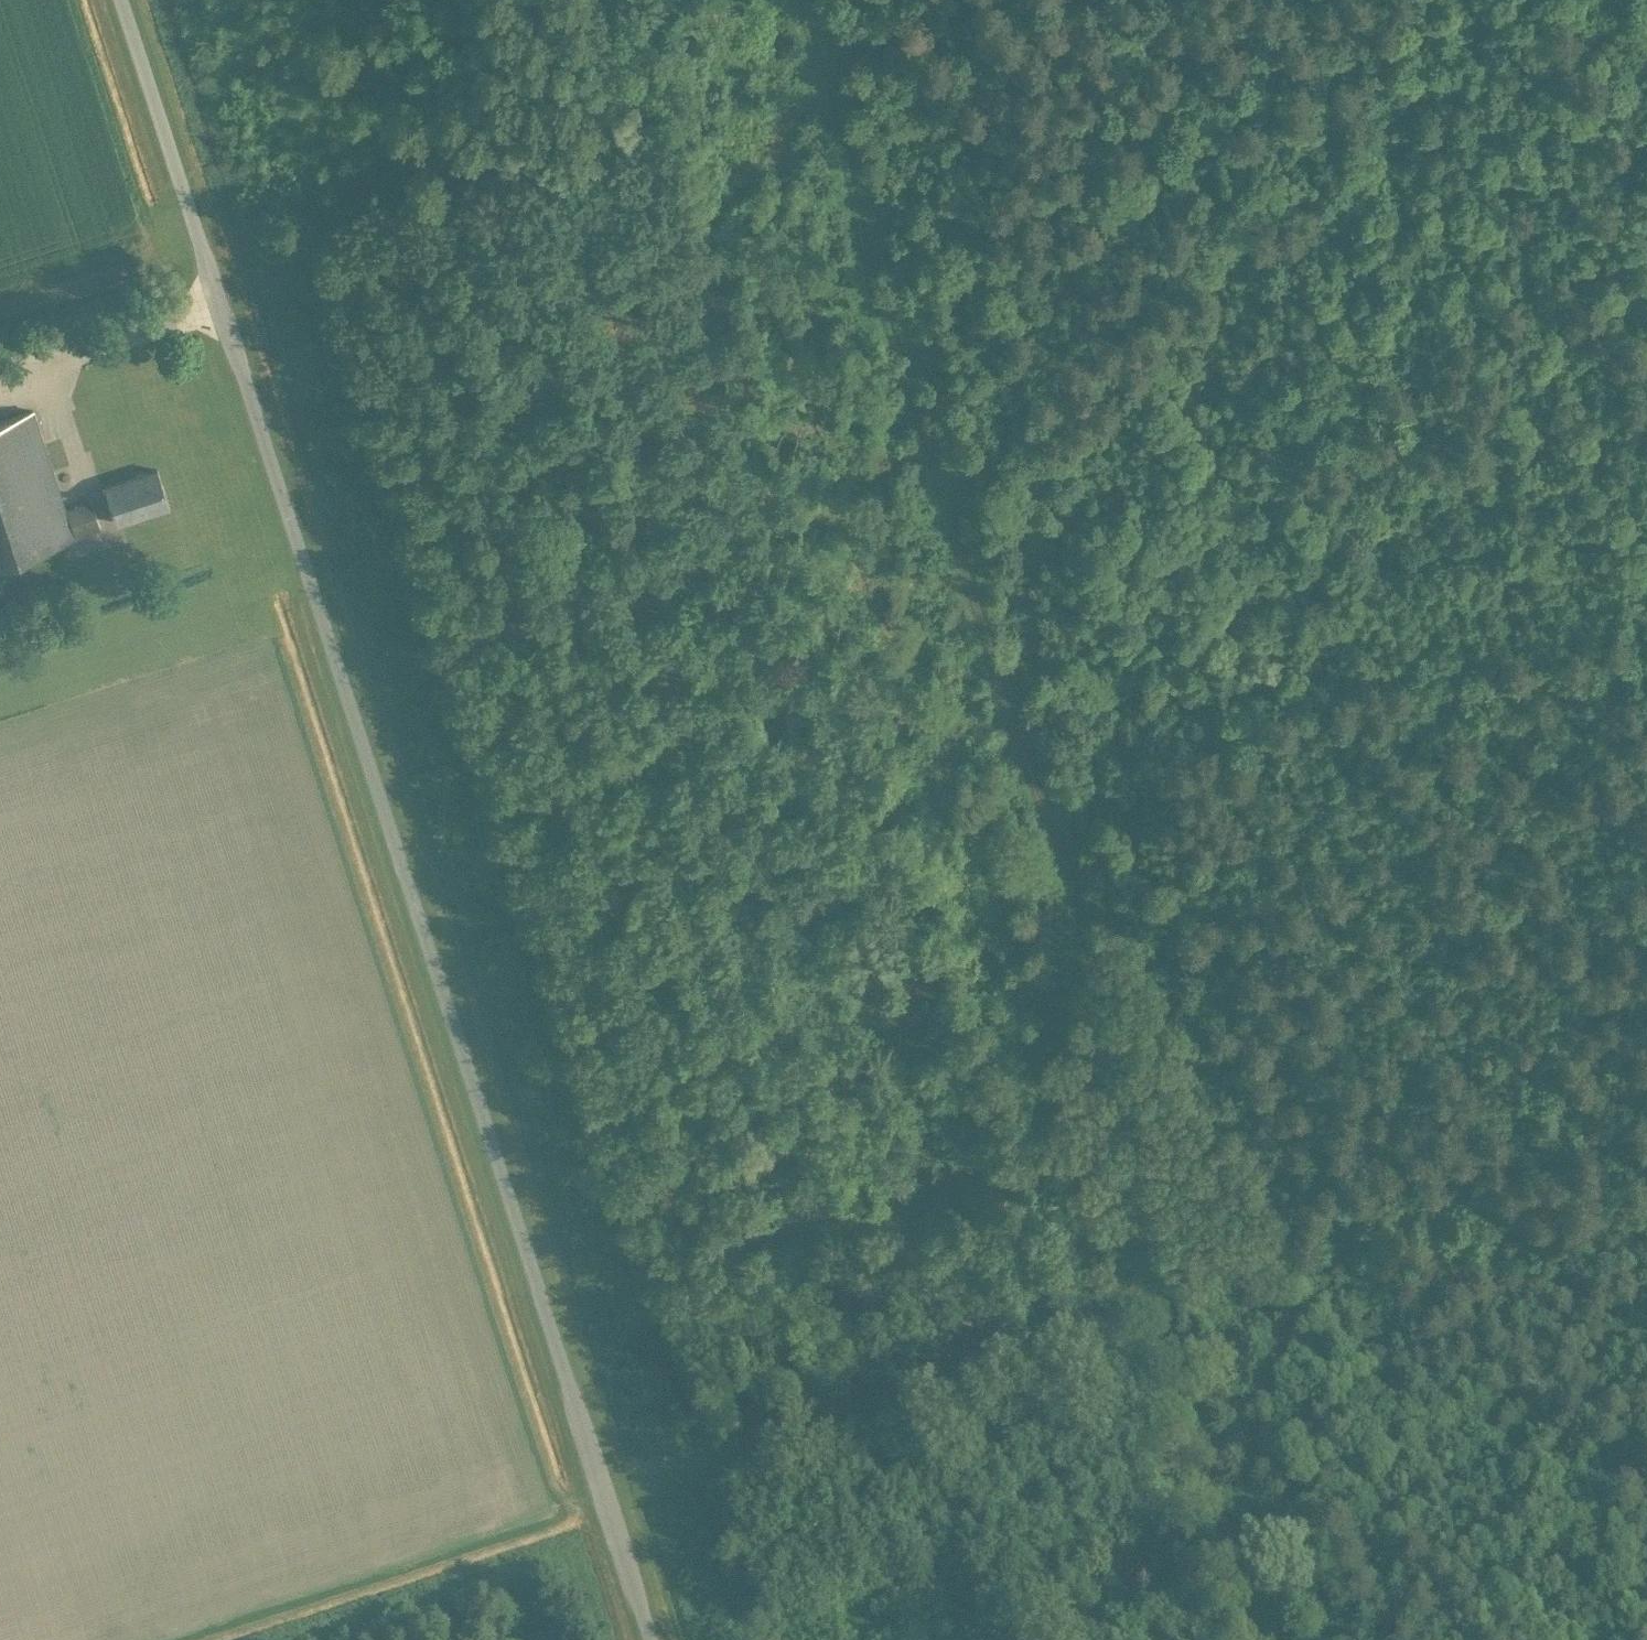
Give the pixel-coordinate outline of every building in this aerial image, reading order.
[(99,525),(90,497),(64,506),(32,408),(0,419),(0,558),(99,525)] [(115,520),(168,503),(156,467),(103,484),(115,520)]
